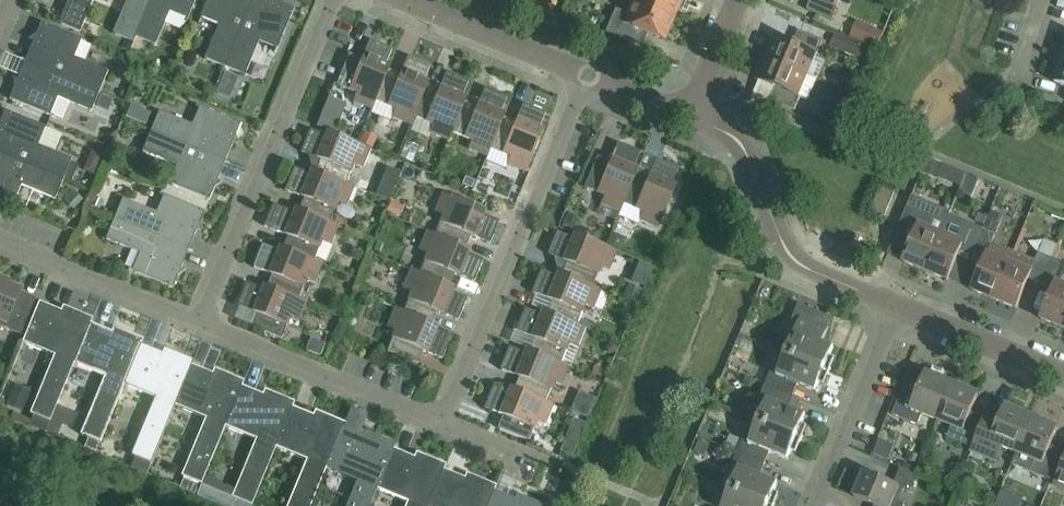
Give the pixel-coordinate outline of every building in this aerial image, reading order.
[(58,23),(79,32),(93,0),(68,0),(58,23)] [(113,33),(133,42),(135,37),(150,0),(127,0),(113,33)] [(135,37),(155,45),(169,12),(186,19),(184,23),(185,23),(195,0),(150,0),(135,37)] [(198,21),(200,22),(201,18),(218,25),(204,59),(224,67),(252,0),(207,0),(198,21)] [(224,67),(238,73),(244,76),(259,42),(275,49),(274,53),(275,53),(294,9),(273,0),(269,0),(267,4),(258,0),(252,0),(224,67)] [(640,30),(664,41),(674,17),(633,0),(632,0),(626,14),(614,9),(605,32),(634,44),(640,30)] [(681,0),(633,0),(674,17),(681,0)] [(835,0),(810,0),(806,10),(832,21),(837,7),(832,6),(835,0)] [(21,59),(99,91),(107,71),(73,57),(80,40),(84,42),(85,41),(41,22),(31,47),(36,49),(30,62),(21,59)] [(874,28),(867,45),(876,49),(883,32),(874,28)] [(777,36),(768,59),(804,74),(804,73),(813,52),(818,54),(823,41),(798,30),(793,43),(777,36)] [(388,70),(390,67),(385,65),(392,49),(369,40),(361,59),(349,54),(336,85),(357,93),(353,101),(372,109),(375,101),(388,70)] [(375,101),(395,109),(392,117),(410,125),(414,117),(413,117),(426,86),(427,86),(428,83),(423,81),(430,65),(408,56),(400,75),(388,70),(375,101)] [(91,112),(99,91),(21,59),(20,60),(30,64),(24,77),(19,75),(9,99),(53,118),(54,116),(50,115),(57,98),(91,112)] [(804,74),(768,59),(759,81),(774,88),(769,100),(794,110),(800,97),(807,100),(816,78),(804,73),(804,74)] [(1062,60),(1054,84),(1063,87),(1063,61),(1062,60)] [(738,89),(754,94),(760,76),(745,70),(738,89)] [(224,72),(217,88),(231,94),(237,78),(224,72)] [(414,117),(433,125),(430,133),(449,141),(452,133),(451,132),(464,101),(465,102),(466,98),(462,96),(468,81),(446,72),(438,91),(427,86),(426,86),(413,117),(414,117)] [(502,117),(503,118),(504,114),(500,112),(507,97),(484,88),(476,106),(465,102),(464,101),(451,132),(452,133),(472,141),(468,149),(487,156),(490,149),(490,148),(502,117)] [(490,148),(490,149),(510,157),(507,165),(526,172),(543,130),(539,128),(545,113),(523,104),(515,122),(503,118),(502,117),(490,148)] [(150,131),(229,164),(229,163),(225,161),(240,124),(196,105),(195,106),(199,108),(192,125),(158,111),(150,131)] [(140,109),(135,121),(145,125),(150,113),(140,109)] [(63,179),(71,159),(37,145),(44,128),(48,130),(49,129),(4,110),(0,121),(0,153),(63,179)] [(319,160),(314,171),(314,172),(345,185),(345,184),(353,164),(361,168),(369,149),(327,131),(325,136),(309,129),(300,152),(319,160)] [(228,164),(229,164),(150,131),(142,151),(176,165),(169,182),(165,181),(164,182),(209,200),(219,176),(214,174),(219,161),(228,164)] [(364,131),(358,143),(372,149),(377,137),(364,131)] [(635,173),(636,173),(637,169),(633,168),(639,152),(617,143),(609,162),(596,156),(583,187),(604,196),(601,204),(620,212),(623,204),(622,204),(635,173)] [(63,179),(0,153),(0,198),(17,205),(17,204),(14,202),(20,186),(54,200),(63,179)] [(927,158),(921,173),(937,180),(938,177),(943,164),(927,158)] [(647,178),(636,173),(635,173),(622,204),(623,204),(643,212),(639,220),(658,228),(676,186),(671,184),(678,168),(655,159),(647,178)] [(314,172),(314,171),(311,170),(309,174),(294,168),(284,190),(303,198),(298,210),(329,223),(329,222),(337,203),(345,206),(353,187),(345,184),(345,185),(314,172)] [(966,175),(959,191),(972,197),(978,180),(966,175)] [(360,177),(356,186),(367,191),(371,182),(360,177)] [(870,212),(884,218),(894,193),(880,186),(870,212)] [(72,189),(65,196),(76,207),(83,200),(72,189)] [(114,219),(192,252),(192,251),(183,247),(189,234),(194,236),(204,212),(160,193),(159,194),(163,196),(156,213),(122,199),(114,219)] [(465,248),(466,248),(471,236),(489,244),(499,221),(483,215),(485,211),(443,193),(435,212),(443,215),(435,235),(465,248)] [(94,197),(91,206),(99,209),(103,201),(94,197)] [(390,201),(386,211),(398,216),(403,206),(390,201)] [(925,271),(940,235),(948,216),(915,202),(904,227),(915,232),(903,262),(925,271)] [(298,210),(295,208),(293,213),(278,206),(268,228),(287,236),(282,248),(282,249),(313,262),(313,261),(322,241),(330,244),(337,226),(331,223),(329,222),(329,223),(298,210)] [(990,210),(982,226),(994,232),(1002,215),(990,210)] [(192,252),(114,219),(105,239),(139,253),(132,270),(128,268),(128,270),(172,288),(182,264),(177,262),(183,248),(192,252)] [(925,271),(947,280),(960,250),(972,255),(982,230),(970,225),(962,244),(940,235),(925,271)] [(982,230),(972,255),(984,260),(971,291),(994,300),(1013,254),(991,245),(995,235),(982,230)] [(449,287),(450,286),(454,274),(473,282),(483,260),(467,254),(469,249),(466,248),(465,248),(435,235),(427,231),(419,250),(427,253),(419,273),(419,274),(449,287)] [(592,287),(600,267),(608,270),(616,251),(573,234),(572,238),(556,232),(547,254),(566,262),(561,274),(592,287)] [(282,249),(282,248),(279,247),(277,251),(262,245),(252,267),(271,275),(266,287),(297,300),(298,299),(306,280),(314,283),(321,264),(313,261),(313,262),(282,249)] [(994,300),(1016,309),(1028,279),(1041,284),(1051,259),(1038,253),(1034,263),(1013,254),(994,300)] [(1053,289),(1040,319),(1063,328),(1063,325),(1063,264),(1051,259),(1041,284),(1053,289)] [(434,325),(434,324),(439,313),(458,321),(467,298),(451,292),(453,288),(450,286),(449,287),(419,274),(419,273),(411,270),(403,288),(411,292),(403,311),(403,312),(434,325)] [(576,326),(576,325),(579,318),(584,305),(592,309),(600,290),(592,287),(561,274),(557,272),(556,277),(540,270),(531,293),(550,300),(545,312),(545,313),(576,326)] [(35,299),(34,298),(32,301),(18,295),(21,288),(0,280),(0,326),(20,335),(35,299)] [(266,287),(263,285),(261,290),(246,283),(237,305),(255,313),(250,326),(281,339),(290,318),(298,321),(305,303),(298,299),(297,300),(266,287)] [(628,284),(622,298),(636,304),(642,290),(628,284)] [(49,422),(73,363),(90,323),(92,318),(62,306),(60,311),(39,302),(22,342),(54,355),(29,413),(49,422)] [(785,354),(829,372),(834,358),(830,356),(833,347),(826,344),(831,332),(821,328),(826,316),(798,304),(788,330),(794,333),(785,354)] [(403,312),(403,311),(395,308),(387,327),(395,330),(387,351),(417,364),(423,351),(442,359),(451,337),(435,330),(437,326),(434,324),(434,325),(403,312)] [(584,328),(576,325),(576,326),(545,313),(545,312),(542,311),(540,315),(524,309),(515,331),(534,339),(529,350),(529,351),(560,364),(560,363),(568,344),(576,347),(584,328)] [(579,318),(576,325),(584,328),(591,331),(594,324),(579,318)] [(100,442),(124,384),(123,384),(140,344),(141,344),(143,339),(113,327),(111,332),(90,323),(73,363),(104,376),(80,434),(100,442)] [(150,463),(174,405),(190,365),(191,365),(193,360),(163,348),(161,353),(141,344),(140,344),(123,384),(124,384),(154,397),(130,455),(135,457),(150,463)] [(544,402),(552,382),(560,385),(568,367),(560,363),(560,364),(529,351),(529,350),(526,349),(524,354),(509,347),(499,369),(518,377),(514,389),(513,390),(544,402)] [(829,372),(785,354),(777,375),(770,372),(765,385),(793,396),(798,385),(815,392),(819,383),(823,385),(829,372)] [(241,386),(243,381),(214,369),(212,374),(191,365),(190,365),(174,405),(205,418),(181,476),(201,484),(204,477),(225,426),(224,426),(241,386)] [(595,365),(591,373),(600,377),(603,369),(595,365)] [(936,420),(951,384),(925,374),(918,391),(904,386),(892,415),(917,426),(922,415),(936,420)] [(972,448),(984,418),(970,413),(978,395),(951,384),(936,420),(951,426),(946,438),(972,448)] [(757,421),(801,439),(807,426),(802,424),(805,415),(797,412),(800,405),(791,402),(793,396),(765,385),(760,398),(766,400),(757,421)] [(224,426),(225,426),(255,439),(234,489),(231,497),(251,505),(275,447),(274,447),(291,407),(292,407),(294,402),(264,390),(262,394),(241,386),(224,426)] [(552,405),(544,402),(513,390),(514,389),(510,387),(508,392),(493,386),(483,408),(502,416),(497,428),(528,441),(537,420),(545,424),(552,405)] [(569,412),(587,419),(595,398),(578,391),(569,412)] [(984,418),(972,448),(997,459),(1002,447),(1016,453),(1031,417),(1005,407),(1003,411),(989,405),(984,418)] [(342,428),(344,423),(314,410),(312,415),(292,407),(291,407),(274,447),(275,447),(306,460),(286,505),(310,505),(326,468),(325,468),(342,427),(342,428)] [(1057,428),(1031,417),(1016,453),(1031,459),(1026,471),(1052,481),(1063,451),(1050,446),(1057,428)] [(801,439),(757,421),(749,443),(742,440),(737,453),(765,464),(770,453),(787,460),(791,451),(796,453),(801,439)] [(393,449),(395,444),(365,431),(363,436),(342,428),(342,427),(325,468),(326,468),(356,481),(346,505),(369,505),(376,489),(375,489),(392,448),(393,449)] [(111,456),(117,443),(105,439),(99,451),(111,456)] [(698,441),(694,451),(705,456),(709,446),(698,441)] [(376,489),(406,502),(405,505),(427,505),(443,469),(443,470),(445,465),(415,452),(413,457),(393,449),(392,448),(375,489),(376,489)] [(737,453),(732,465),(738,468),(729,489),(770,505),(773,505),(778,494),(774,492),(777,483),(760,476),(765,464),(737,453)] [(135,457),(130,468),(146,474),(150,463),(135,457)] [(1054,486),(1063,490),(1063,463),(1054,486)] [(494,491),(496,486),(466,473),(464,478),(443,470),(443,469),(427,505),(486,505),(493,490),(494,491)] [(904,505),(894,500),(899,487),(863,473),(853,497),(874,505),(904,505)] [(201,484),(196,494),(224,505),(251,505),(231,497),(234,489),(204,477),(201,484)] [(729,489),(722,505),(770,505),(729,489)] [(516,494),(514,499),(494,491),(493,490),(486,505),(544,505),(516,494)]
